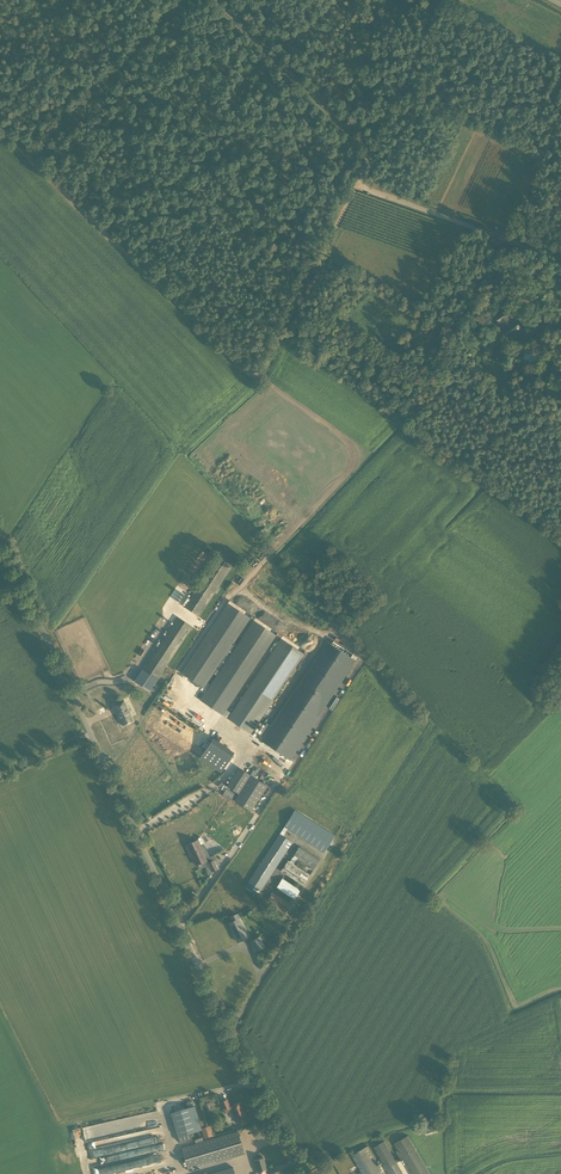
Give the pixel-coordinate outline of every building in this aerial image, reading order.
[(443,81),(437,88),(443,94),(450,86),(443,81)] [(505,312),(496,318),(498,322),(497,323),(502,330),(504,329),(509,337),(518,331),(522,329),(516,320),(512,323),(508,317),(505,312)] [(434,317),(424,334),(428,336),(433,339),(436,335),(441,327),(444,323),(439,319),(434,317)] [(551,383),(552,367),(542,367),(541,382),(551,383)] [(231,565),(215,554),(183,604),(200,615),(231,565)] [(226,599),(183,675),(206,688),(250,613),(226,599)] [(151,690),(191,625),(176,615),(144,665),(152,670),(143,685),(151,690)] [(226,716),(276,630),(252,616),(202,702),(226,716)] [(343,643),(327,632),(260,733),(270,741),(268,744),(293,761),(360,661),(345,651),(287,740),(281,736),(343,643)] [(304,650),(280,635),(228,719),(252,734),(304,650)] [(218,666),(214,673),(216,675),(224,663),(221,661),(218,666)] [(197,696),(200,698),(207,690),(203,688),(197,696)] [(123,701),(113,706),(122,725),(132,721),(123,701)] [(200,759),(222,772),(234,752),(212,738),(200,759)] [(266,787),(238,769),(226,787),(239,795),(234,802),(250,812),(266,787)] [(232,802),(236,795),(227,789),(222,796),(232,802)] [(324,853),(334,837),(295,811),(284,827),(324,853)] [(292,842),(279,834),(244,887),(257,896),(292,842)] [(197,840),(185,846),(195,865),(207,860),(197,840)] [(300,846),(292,857),(312,871),(319,860),(300,846)] [(219,869),(214,859),(205,863),(210,873),(219,869)] [(288,861),(282,871),(302,884),(308,875),(288,861)] [(282,878),(276,888),(294,899),(300,890),(282,878)] [(293,902),(274,890),(267,901),(286,913),(293,902)] [(227,922),(237,943),(248,937),(237,914),(230,917),(231,920),(227,922)] [(260,936),(248,941),(254,953),(265,948),(260,936)] [(247,1121),(239,1103),(231,1106),(228,1098),(220,1102),(224,1113),(231,1110),(237,1125),(247,1121)] [(192,1107),(172,1112),(180,1141),(191,1138),(189,1132),(199,1129),(192,1107)] [(161,1164),(159,1152),(125,1158),(123,1150),(155,1144),(153,1137),(142,1134),(147,1133),(146,1128),(143,1129),(129,1125),(128,1123),(126,1133),(122,1134),(124,1131),(114,1129),(111,1133),(113,1133),(114,1136),(101,1133),(100,1136),(98,1123),(81,1126),(80,1127),(72,1128),(76,1147),(82,1138),(84,1129),(91,1173),(101,1173),(161,1164)] [(210,1125),(199,1129),(202,1137),(213,1133),(210,1125)] [(236,1133),(180,1149),(186,1169),(242,1153),(236,1133)] [(374,1148),(389,1173),(402,1173),(396,1164),(403,1160),(411,1173),(430,1173),(408,1136),(394,1145),(401,1157),(395,1160),(384,1142),(374,1148)] [(367,1147),(352,1156),(362,1173),(383,1173),(367,1147)] [(255,1173),(261,1172),(259,1167),(268,1164),(264,1148),(249,1152),(255,1173)]
